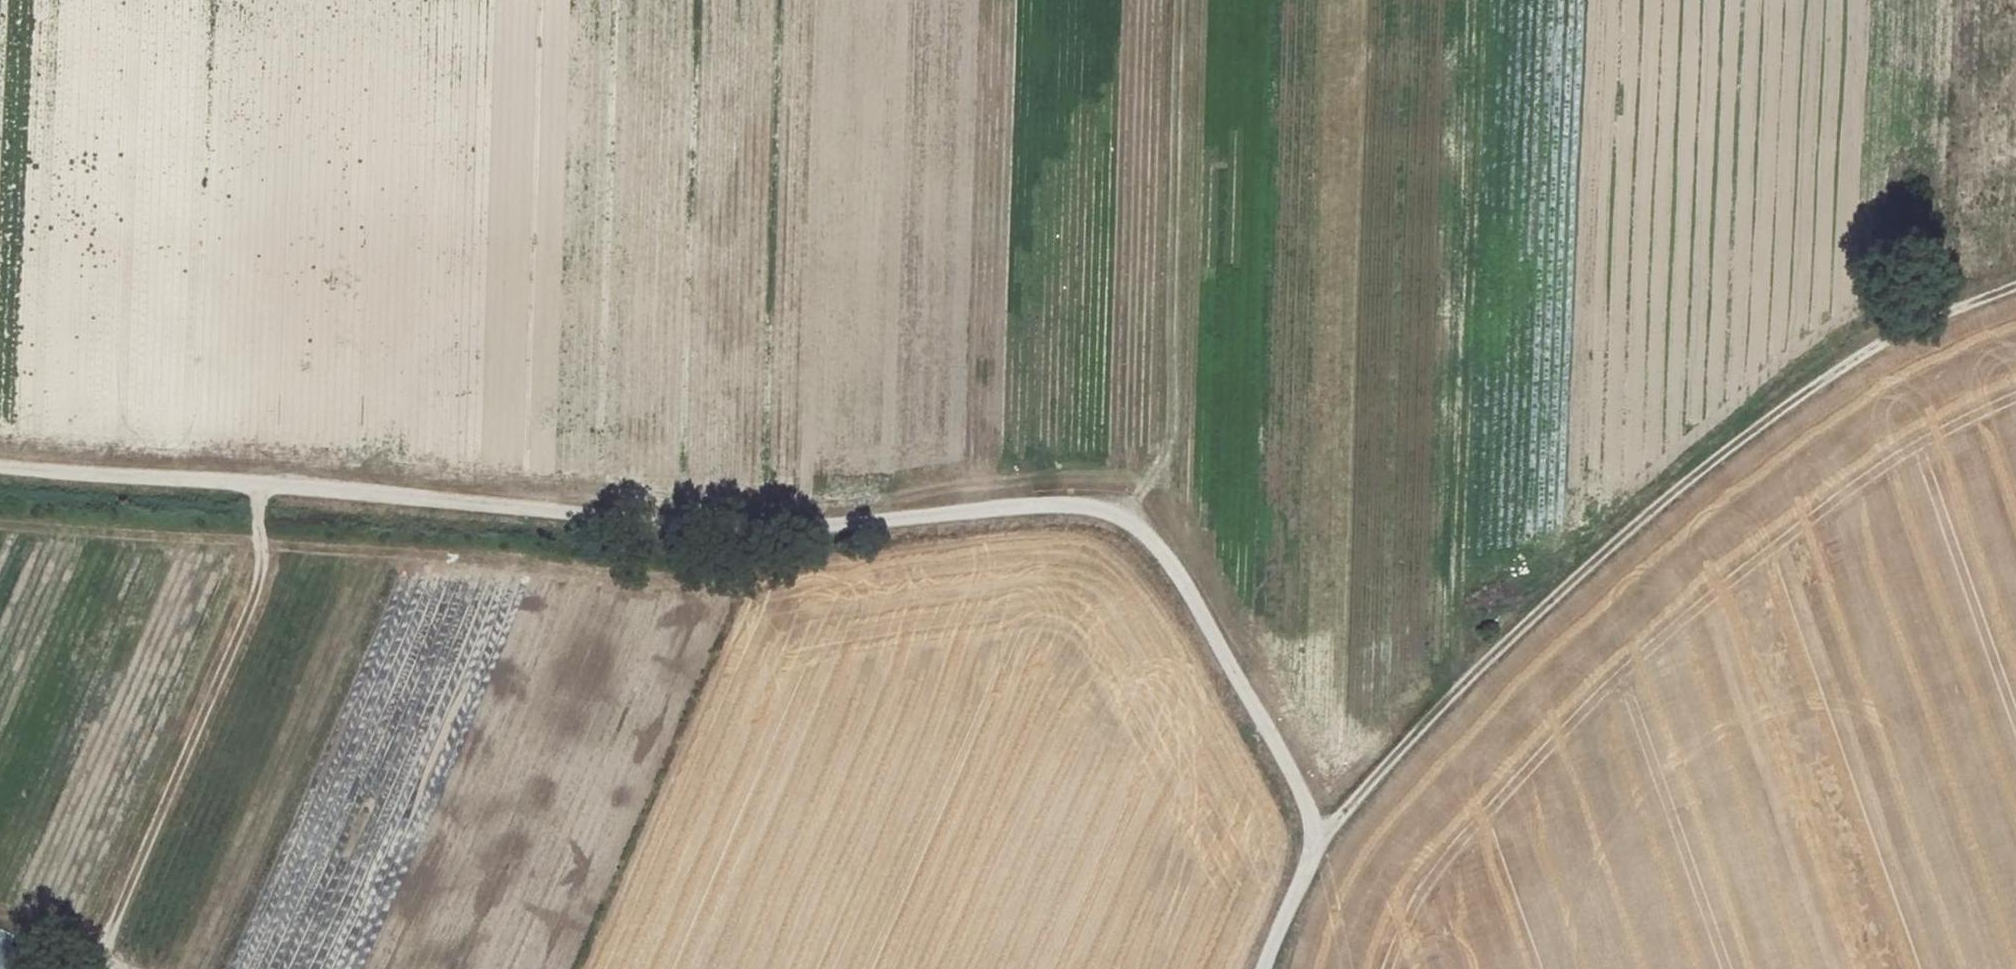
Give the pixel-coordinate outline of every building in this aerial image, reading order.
[(6,967),(11,944),(0,942),(0,966),(6,967)]
